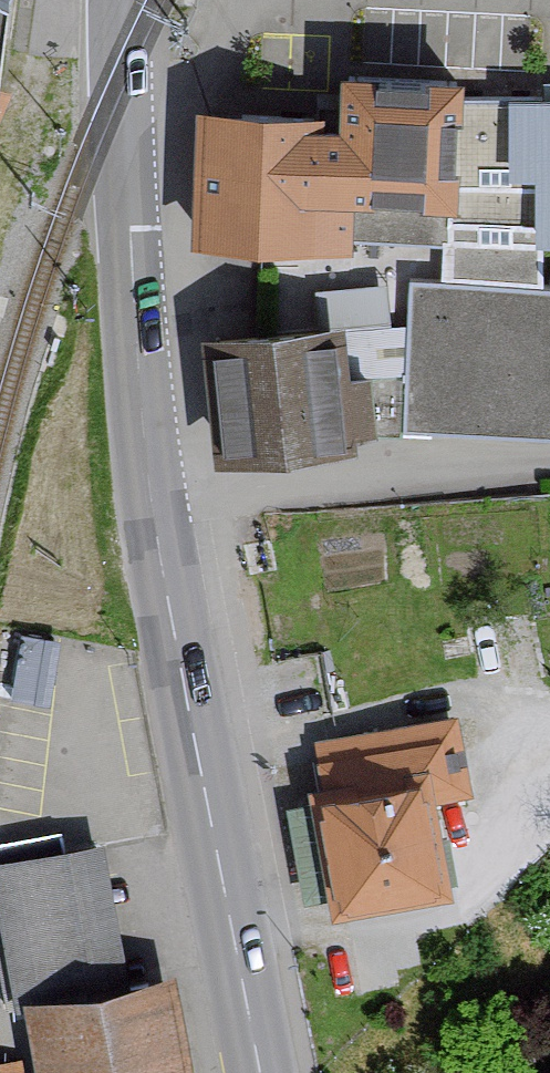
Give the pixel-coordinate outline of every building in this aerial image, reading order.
[(343,103),(212,102),(211,240),(450,243),(451,199),(484,199),(486,74),(343,73),(343,103)] [(526,101),(527,174),(549,174),(549,101),(526,101)] [(420,281),(413,430),(549,436),(549,287),(420,281)] [(390,440),(375,314),(215,332),(230,459),(390,440)] [(315,744),(350,919),(472,895),(453,798),(474,794),(448,662),(374,676),(384,730),(315,744)] [(7,869),(105,853),(101,827),(3,843),(7,869)] [(105,853),(7,869),(0,871),(0,925),(19,1039),(41,1035),(48,1072),(199,1072),(183,974),(127,983),(105,853)] [(29,1062),(0,1066),(0,1072),(30,1072),(29,1062)]
